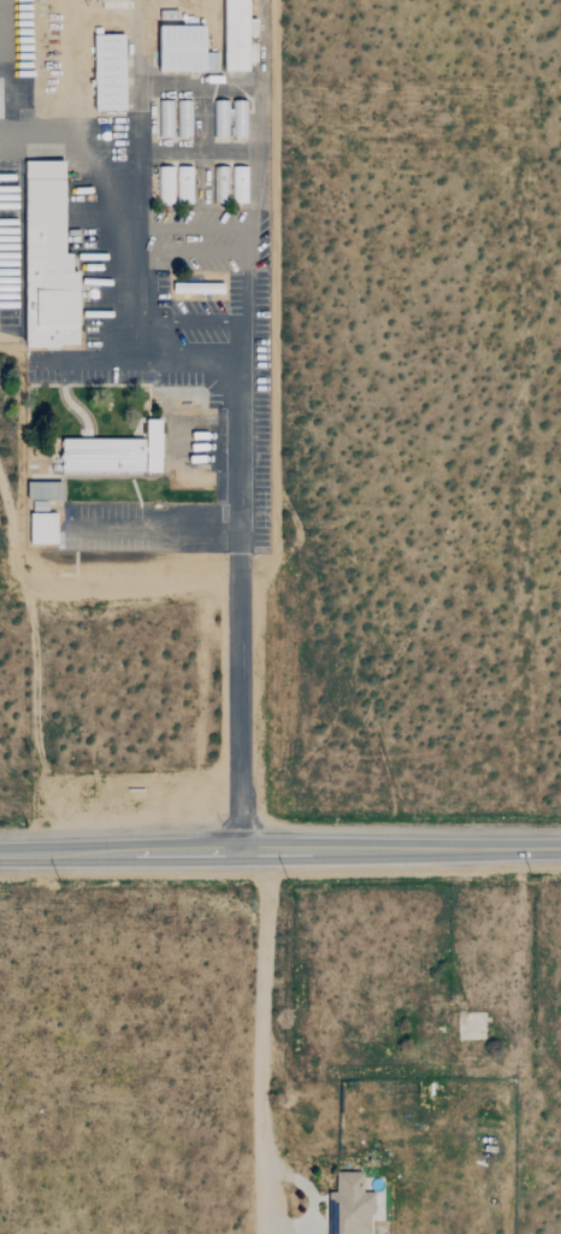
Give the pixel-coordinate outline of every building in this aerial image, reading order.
[(252,71),(252,0),(223,0),(223,71),(252,71)] [(208,27),(158,27),(158,72),(219,71),(219,52),(208,52),(208,27)] [(126,35),(95,36),(96,111),(128,110),(126,35)] [(171,101),(156,102),(157,138),(172,137),(171,101)] [(192,102),(176,101),(176,138),(191,138),(192,102)] [(229,101),(213,101),(212,137),(228,138),(229,101)] [(247,101),(232,101),(233,138),(248,137),(247,101)] [(67,161),(24,161),(24,345),(82,345),(82,272),(75,272),(75,254),(67,254),(67,161)] [(157,204),(173,205),(174,168),(158,167),(157,204)] [(191,167),(176,167),(177,202),(192,202),(191,167)] [(212,203),(227,204),(228,167),(213,167),(212,203)] [(248,167),(232,167),(232,204),(248,204),(248,167)] [(58,470),(59,436),(140,436),(142,418),(158,418),(159,471),(58,470)] [(61,498),(61,478),(26,480),(26,498),(61,498)] [(28,541),(57,541),(57,511),(28,511),(28,541)] [(373,1192),(364,1192),(364,1171),(337,1171),(337,1192),(330,1192),(330,1233),(354,1233),(373,1233),(373,1192)]
